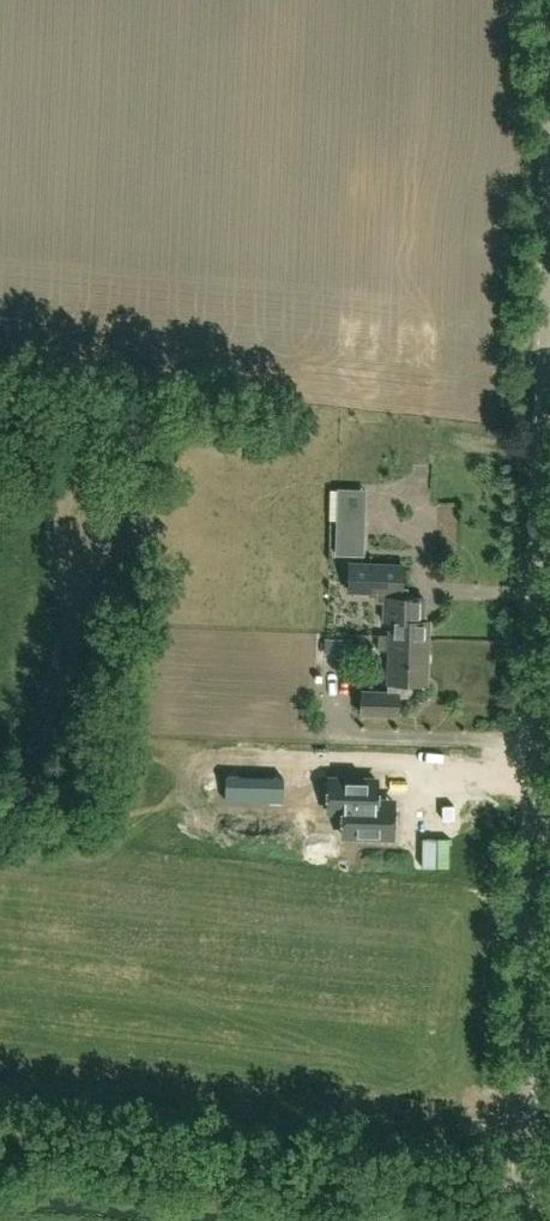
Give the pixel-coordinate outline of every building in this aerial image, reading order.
[(337,524),(336,555),(365,555),(365,524),(337,524)] [(346,564),(346,591),(376,592),(376,599),(386,600),(385,621),(391,621),(390,635),(390,637),(408,637),(407,639),(428,640),(429,621),(423,621),(424,598),(401,598),(401,564),(346,564)] [(390,637),(390,635),(379,635),(379,650),(390,650),(388,692),(363,692),(362,714),(399,715),(400,683),(427,684),(428,640),(407,639),(408,637),(390,637)] [(227,775),(226,800),(240,801),(240,776),(227,775)] [(283,777),(269,777),(268,801),(283,802),(283,777)] [(344,811),(344,835),(393,837),(394,809),(394,803),(394,801),(392,801),(376,801),(377,780),(345,779),(344,811)]
